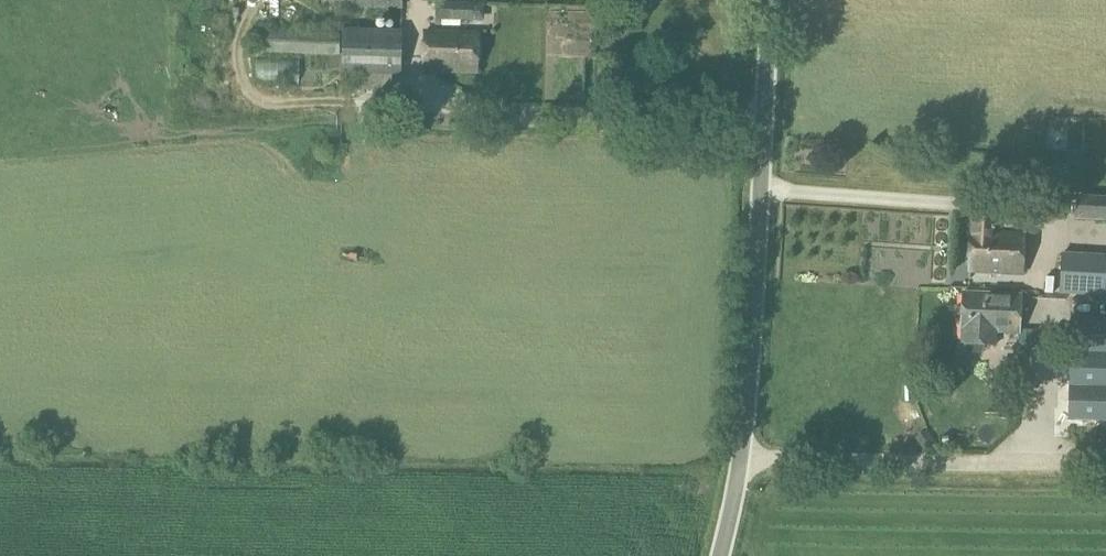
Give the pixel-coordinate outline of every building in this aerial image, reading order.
[(322,7),(403,10),(403,0),(322,0),(322,7)] [(483,22),(484,3),(439,3),(437,21),(440,21),(440,25),(460,26),(460,21),(483,22)] [(402,76),(403,30),(343,29),(343,34),(258,30),(257,52),(342,56),(342,74),(361,74),(360,91),(392,92),(393,75),(402,76)] [(479,34),(426,32),(424,70),(477,73),(479,34)] [(1075,220),(1105,221),(1105,198),(1077,197),(1075,220)] [(1022,274),(1024,234),(995,233),(996,216),(972,215),(970,272),(1022,274)] [(1061,253),(1059,294),(1105,296),(1105,283),(1105,256),(1061,253)] [(963,343),(966,343),(966,348),(967,352),(970,353),(978,354),(982,352),(984,349),(985,344),(995,345),(995,332),(1018,333),(1020,296),(964,294),(963,330),(963,343)] [(1072,317),(1069,419),(1105,420),(1105,318),(1072,317)]
